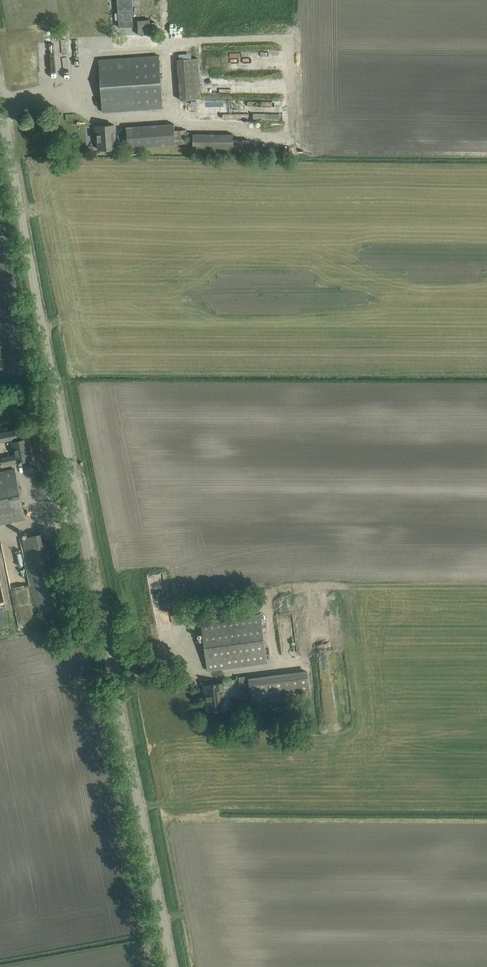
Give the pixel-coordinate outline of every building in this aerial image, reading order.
[(132,0),(117,0),(119,27),(134,26),(132,0)] [(157,56),(109,59),(99,60),(102,112),(161,108),(157,56)] [(180,100),(201,99),(199,58),(177,60),(180,100)] [(187,129),(175,130),(174,124),(127,127),(128,147),(176,144),(188,144),(188,140),(187,137),(191,136),(190,131),(187,131),(187,129)] [(114,125),(105,125),(95,126),(96,135),(98,135),(99,149),(116,148),(114,125)] [(193,154),(233,154),(250,154),(250,150),(250,139),(233,139),(233,134),(193,133),(193,154)] [(6,432),(0,433),(0,442),(17,439),(15,430),(6,432)] [(27,439),(18,441),(12,442),(15,454),(3,457),(4,464),(16,462),(21,461),(21,462),(23,462),(22,461),(32,459),(27,439)] [(6,472),(0,473),(0,524),(25,519),(15,470),(6,472)] [(41,534),(23,538),(39,613),(61,609),(61,608),(57,609),(41,534)] [(261,614),(211,621),(201,622),(207,670),(267,662),(261,614)] [(277,696),(311,692),(308,670),(249,677),(249,679),(239,680),(240,689),(250,688),(251,700),(269,698),(269,702),(277,701),(277,696)] [(227,708),(223,683),(204,685),(208,711),(227,708)]
